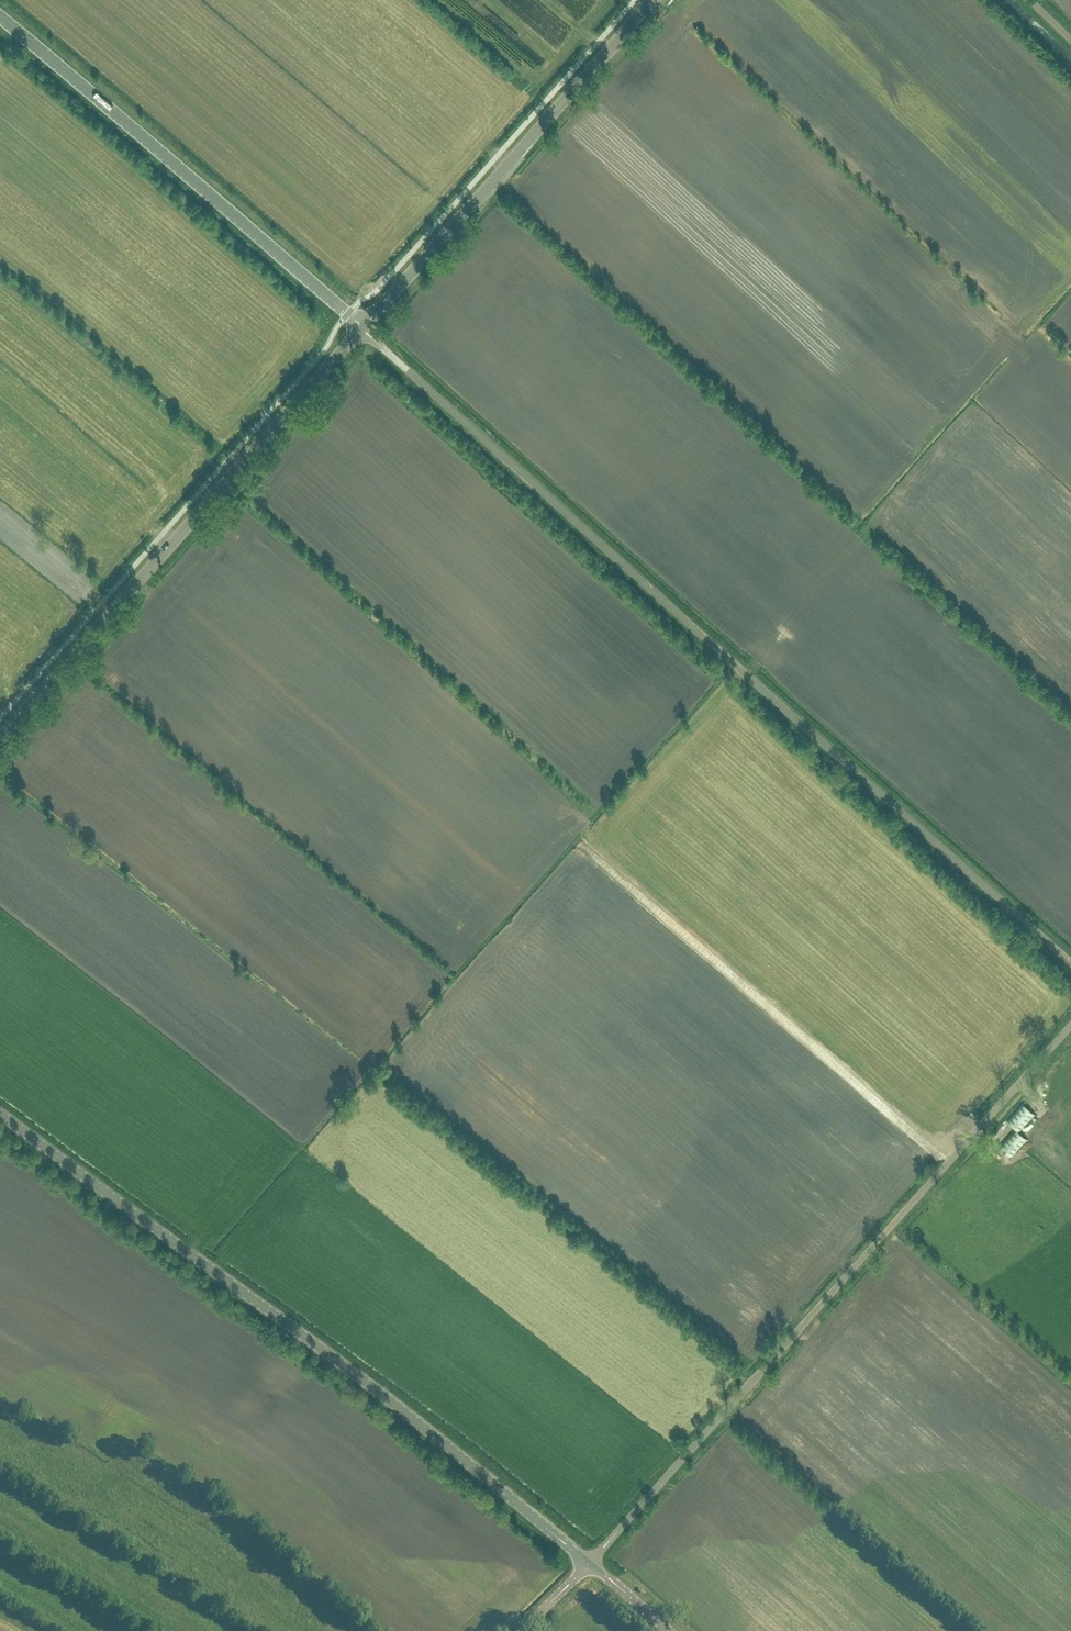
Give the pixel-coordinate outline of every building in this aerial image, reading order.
[(1007,1120),(1015,1127),(1019,1131),(1035,1113),(1023,1102),(1007,1120)] [(1019,1131),(1015,1127),(1000,1145),(1012,1156),(1027,1138),(1019,1131)]
